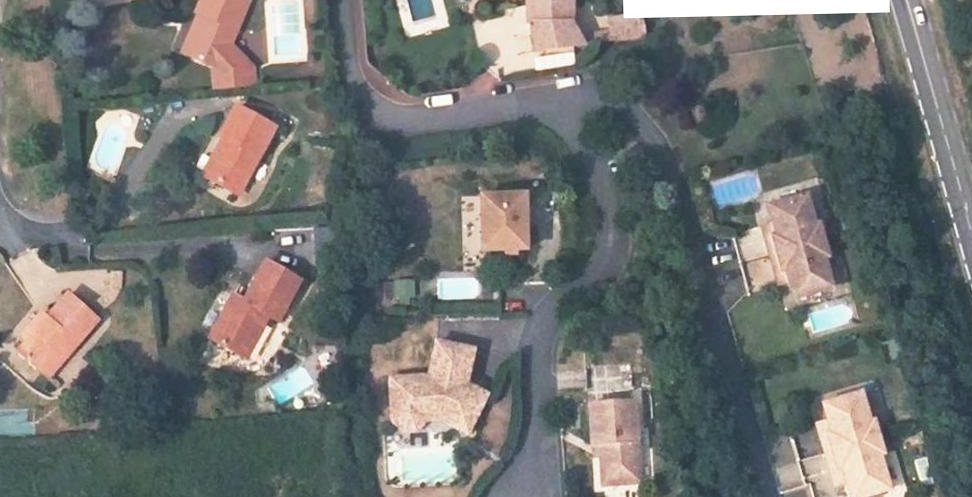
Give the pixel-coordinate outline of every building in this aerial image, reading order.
[(221,1),(207,0),(179,0),(177,31),(184,32),(181,74),(216,76),(221,1)] [(539,61),(539,64),(598,52),(593,0),(534,0),(539,61)] [(626,47),(649,43),(645,27),(624,33),(626,47)] [(177,31),(174,73),(181,74),(184,32),(177,31)] [(280,133),(241,115),(226,145),(234,149),(216,186),(247,202),(280,133)] [(226,145),(208,182),(216,186),(234,149),(226,145)] [(516,203),(473,207),(477,261),(521,257),(516,203)] [(777,243),(766,247),(777,286),(788,283),(790,292),(795,309),(833,299),(825,269),(829,268),(820,235),(816,236),(808,206),(770,217),(777,243)] [(333,253),(333,227),(315,227),(315,253),(333,253)] [(774,234),(764,237),(766,247),(777,243),(774,234)] [(278,316),(297,274),(262,258),(244,298),(230,291),(209,338),(248,355),(268,312),(278,316)] [(392,297),(415,297),(415,279),(392,280),(392,297)] [(788,283),(777,286),(780,295),(790,292),(788,283)] [(23,345),(12,360),(41,383),(92,322),(63,298),(42,323),(36,319),(17,341),(23,345)] [(383,394),(386,427),(397,436),(410,435),(420,423),(436,422),(446,427),(447,430),(466,439),(481,407),(460,397),(466,362),(429,356),(423,390),(383,394)] [(558,371),(558,388),(587,389),(587,371),(558,371)] [(822,418),(826,435),(829,445),(819,448),(829,487),(840,484),(843,494),(843,496),(884,496),(877,470),(881,469),(872,437),(868,438),(860,407),(822,418)] [(33,436),(33,409),(0,408),(0,435),(33,436)] [(585,415),(588,456),(597,455),(601,496),(637,493),(630,411),(585,415)] [(387,436),(399,447),(410,445),(420,434),(434,433),(463,446),(466,439),(447,430),(446,427),(436,422),(420,423),(410,435),(397,436),(386,427),(387,436)] [(826,435),(816,438),(819,448),(829,445),(826,435)] [(840,484),(829,487),(832,496),(843,494),(840,484)]
